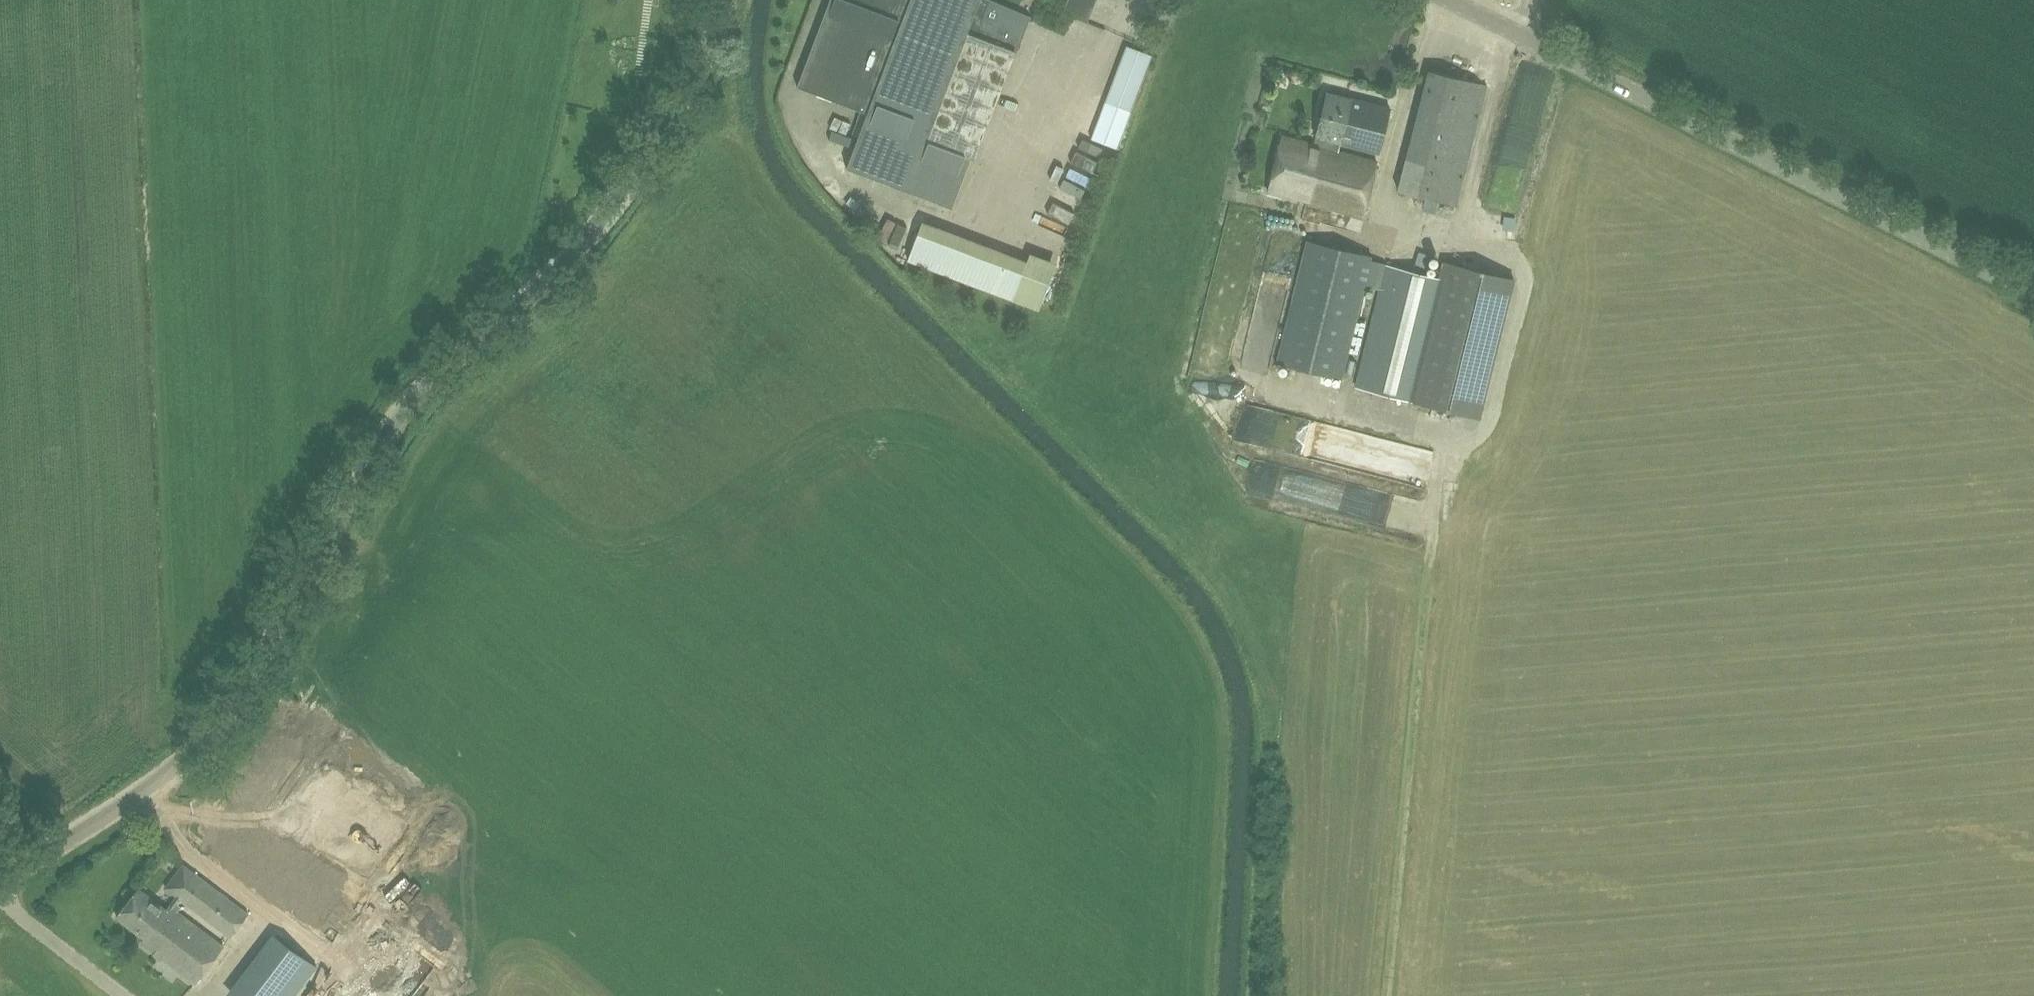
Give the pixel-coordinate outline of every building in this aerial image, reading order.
[(798,86),(869,113),(848,167),(952,208),(1017,41),(1020,42),(1030,19),(987,0),(830,0),(798,86)] [(1063,12),(1088,23),(1098,0),(1068,0),(1063,12)] [(1135,47),(1114,104),(1138,112),(1159,55),(1135,47)] [(1456,204),(1487,84),(1429,70),(1398,189),(1456,204)] [(1328,92),(1314,144),(1339,151),(1341,143),(1379,153),(1391,109),(1328,92)] [(1107,115),(1104,132),(1122,135),(1125,118),(1107,115)] [(1377,161),(1339,151),(1314,144),(1282,136),(1268,190),(1363,215),(1377,161)] [(1307,240),(1278,361),(1342,377),(1365,284),(1376,287),(1382,263),(1371,260),(1372,256),(1307,240)] [(961,280),(1013,300),(1027,263),(975,243),(961,280)] [(1356,386),(1473,414),(1507,276),(1445,261),(1441,278),(1386,264),(1356,386)] [(376,851),(393,828),(338,786),(325,801),(338,811),(326,827),(361,853),(368,845),(376,851)] [(182,899),(232,937),(249,914),(194,873),(167,910),(139,888),(117,917),(145,939),(142,942),(152,950),(170,927),(171,928),(181,914),(178,912),(182,907),(178,904),(182,899)] [(224,947),(181,914),(171,928),(170,927),(152,950),(196,984),(224,947)] [(330,965),(279,928),(233,990),(241,995),(307,995),(330,965)] [(428,961),(419,971),(433,983),(442,972),(428,961)]
